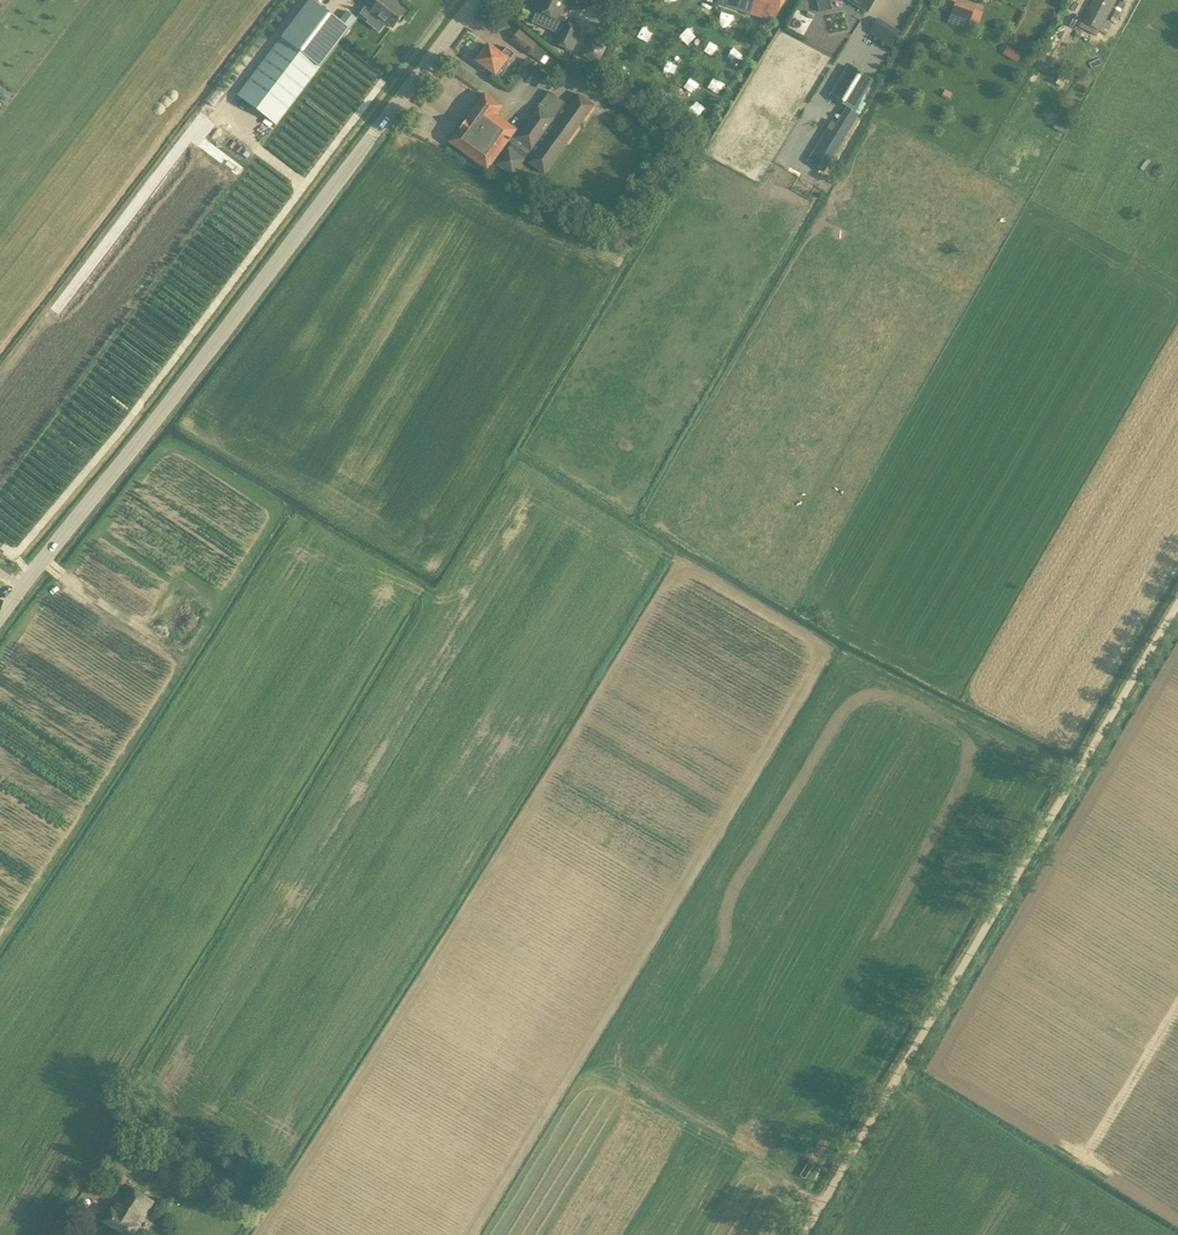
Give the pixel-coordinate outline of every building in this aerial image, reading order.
[(344,36),(349,29),(339,21),(311,0),(310,0),(281,38),(320,67),(344,36)] [(373,13),(392,28),(405,11),(392,1),(393,0),(379,0),(371,11),(366,7),(360,14),(368,20),(373,13)] [(564,0),(541,0),(536,10),(558,20),(562,9),(560,9),(564,0)] [(754,0),(753,0),(718,0),(716,4),(773,22),(785,1),(785,0),(754,0)] [(820,13),(832,10),(830,0),(817,0),(820,13)] [(867,12),(874,0),(847,0),(867,12)] [(973,19),(981,22),(985,9),(957,0),(950,23),(970,29),(973,19)] [(1081,22),(1078,27),(1096,36),(1099,31),(1106,34),(1112,22),(1114,23),(1124,4),(1116,0),(1092,0),(1081,22)] [(725,12),(720,23),(730,27),(735,17),(725,12)] [(900,32),(878,17),(868,32),(891,47),(900,32)] [(563,21),(553,44),(572,52),(573,49),(577,51),(583,38),(579,36),(582,29),(563,21)] [(636,39),(647,44),(653,32),(642,27),(636,39)] [(509,42),(535,59),(543,46),(518,29),(509,42)] [(598,62),(610,42),(597,35),(586,55),(598,62)] [(281,38),(237,96),(266,118),(276,125),(320,67),(281,38)] [(495,74),(505,60),(509,62),(516,54),(506,47),(500,54),(488,46),(477,61),(486,68),(495,74)] [(1022,54),(1008,47),(1003,55),(1016,63),(1022,54)] [(832,97),(857,110),(876,79),(852,65),(832,97)] [(581,69),(577,75),(585,80),(589,75),(581,69)] [(670,87),(678,79),(671,72),(663,80),(670,87)] [(692,97),(695,87),(685,84),(682,95),(692,97)] [(940,97),(948,101),(953,93),(945,89),(940,97)] [(594,105),(578,94),(569,106),(549,91),(538,107),(519,133),(515,130),(494,115),(501,106),(484,94),(450,142),(487,169),(507,141),(512,144),(497,164),(513,176),(527,155),(531,158),(528,163),(544,174),(579,126),(594,105)] [(1062,134),(1070,120),(1060,115),(1052,128),(1062,134)] [(125,1187),(112,1209),(111,1209),(103,1222),(125,1234),(133,1234),(152,1203),(125,1187)]
